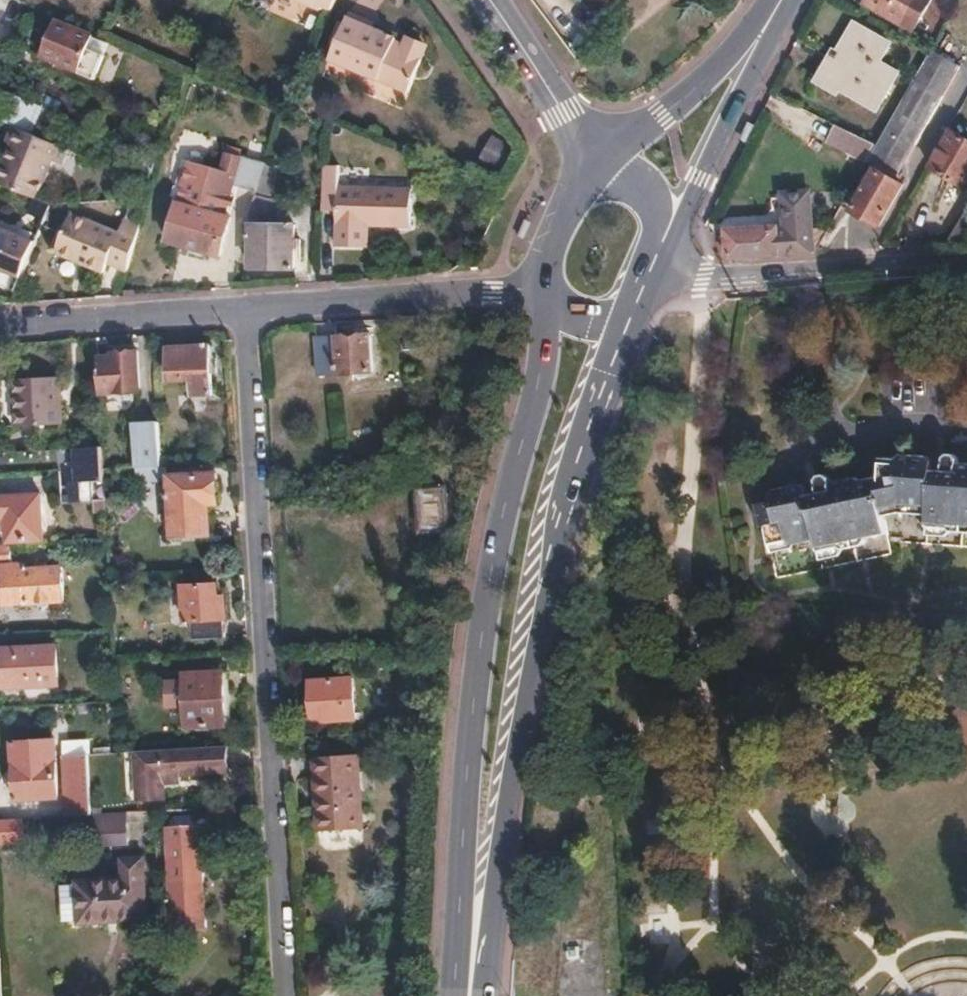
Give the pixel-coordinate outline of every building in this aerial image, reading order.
[(323,9),(325,4),(332,7),(335,0),(302,0),(323,9)] [(863,2),(912,29),(928,0),(864,0),(863,2)] [(348,18),(329,64),(406,96),(423,57),(421,48),(408,43),(403,47),(400,53),(393,50),(395,44),(372,33),(374,28),(348,18)] [(77,70),(86,47),(91,35),(54,20),(40,54),(77,70)] [(833,52),(816,81),(834,92),(837,86),(874,108),(893,74),(877,64),(887,45),(854,25),(837,54),(833,52)] [(86,47),(77,70),(94,78),(104,55),(86,47)] [(883,138),(875,153),(882,157),(869,180),(855,205),(881,219),(904,178),(898,174),(958,67),(931,52),(903,104),(883,138)] [(866,162),(876,145),(834,124),(826,141),(866,162)] [(0,169),(0,185),(34,199),(50,160),(58,163),(65,148),(12,126),(6,143),(10,144),(0,169)] [(926,167),(963,188),(966,181),(966,142),(947,131),(926,167)] [(255,197),(268,201),(282,149),(269,144),(263,165),(258,183),(255,197)] [(256,169),(258,164),(219,153),(217,158),(256,169)] [(882,157),(875,153),(862,175),(869,180),(882,157)] [(165,242),(217,258),(228,219),(221,216),(232,176),(213,170),(188,163),(165,242)] [(258,183),(263,165),(258,164),(256,169),(254,182),(258,183)] [(332,166),(318,166),(318,212),(332,212),(332,245),(364,244),(364,224),(404,223),(404,186),(332,186),(332,166)] [(728,234),(729,258),(813,252),(826,232),(801,232),(801,225),(805,224),(803,196),(782,197),(784,233),(772,234),(772,231),(728,234)] [(255,197),(249,223),(250,268),(292,268),(292,226),(276,226),(275,203),(268,201),(255,197)] [(944,244),(966,243),(966,242),(966,205),(944,244)] [(118,233),(72,215),(55,252),(101,273),(106,263),(126,270),(135,240),(118,233)] [(118,233),(135,240),(139,226),(124,220),(118,233)] [(20,276),(34,243),(0,229),(0,268),(20,276)] [(2,276),(1,281),(16,287),(20,276),(0,268),(0,275),(2,276)] [(369,336),(315,338),(317,375),(371,371),(369,336)] [(207,346),(166,348),(168,380),(188,380),(190,395),(210,394),(207,346)] [(112,357),(96,358),(98,394),(137,391),(135,351),(112,352),(112,357)] [(55,375),(11,378),(14,424),(58,422),(55,375)] [(132,423),(134,468),(159,466),(157,421),(132,423)] [(101,446),(75,448),(77,482),(93,482),(93,491),(103,491),(103,469),(101,446)] [(757,534),(769,591),(805,583),(895,561),(892,548),(939,552),(966,554),(966,470),(955,470),(955,463),(943,462),(941,468),(931,468),(925,461),(896,458),(896,462),(881,461),(880,478),(876,479),(830,489),(828,481),(826,479),(822,478),(819,479),(815,480),(813,485),(814,491),(813,493),(804,495),(797,492),(750,503),(757,534)] [(214,475),(168,477),(171,535),(207,534),(206,505),(215,504),(214,475)] [(419,534),(420,534),(447,532),(445,488),(431,490),(416,490),(419,534)] [(103,491),(93,491),(82,492),(80,500),(104,499),(103,491)] [(0,496),(0,516),(5,516),(6,541),(41,539),(39,494),(0,496)] [(0,548),(0,565),(1,565),(4,603),(62,600),(61,569),(44,569),(44,564),(34,564),(34,571),(22,571),(22,565),(11,564),(9,548),(0,548)] [(214,584),(180,585),(181,622),(190,622),(191,638),(222,636),(221,600),(215,600),(214,584)] [(56,646),(1,649),(2,686),(58,683),(56,646)] [(220,672),(183,673),(186,708),(201,707),(202,725),(224,725),(220,672)] [(311,721),(346,719),(345,707),(353,706),(351,678),(309,680),(311,721)] [(98,734),(98,742),(107,742),(107,734),(98,734)] [(52,740),(11,743),(13,799),(55,798),(52,740)] [(107,742),(98,742),(99,751),(108,750),(107,742)] [(224,745),(135,751),(138,799),(163,798),(162,775),(225,770),(224,745)] [(62,750),(64,816),(89,814),(86,754),(86,749),(62,750)] [(321,830),(363,828),(360,755),(321,756),(322,793),(320,793),(321,830)] [(124,812),(94,814),(95,844),(126,842),(124,812)] [(0,821),(0,842),(22,841),(20,821),(0,821)] [(165,827),(170,929),(203,927),(199,838),(198,826),(165,827)] [(75,880),(75,884),(78,921),(126,919),(145,918),(142,857),(121,858),(122,878),(75,880)] [(75,884),(65,885),(65,892),(61,893),(62,917),(59,917),(59,924),(67,924),(67,921),(78,921),(75,884)] [(566,947),(566,959),(578,959),(578,947),(566,947)]
